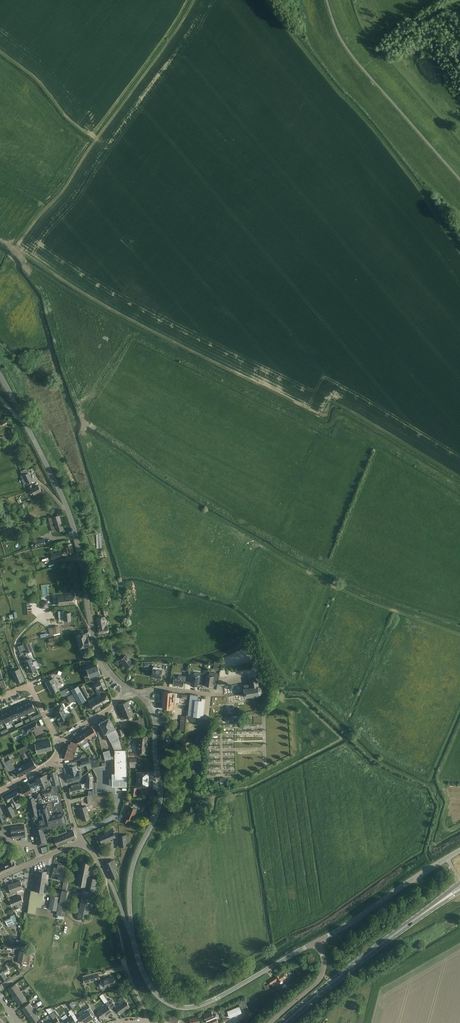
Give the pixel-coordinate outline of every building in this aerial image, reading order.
[(23,475),(24,478),(21,479),(24,485),(27,483),(27,484),(32,481),(26,469),(21,472),(21,474),(22,473),(23,475)] [(31,485),(29,486),(30,489),(31,488),(34,494),(41,491),(38,485),(33,488),(31,485)] [(59,515),(54,517),(53,517),(57,531),(63,530),(59,515)] [(71,543),(62,545),(64,554),(73,553),(71,543)] [(75,595),(70,595),(57,596),(58,605),(75,603),(75,595)] [(99,633),(104,632),(109,631),(108,627),(106,627),(105,622),(107,621),(106,616),(108,616),(107,610),(107,608),(102,608),(103,615),(105,614),(105,616),(96,618),(99,633)] [(59,617),(65,617),(65,620),(71,620),(70,612),(64,613),(64,610),(58,611),(59,617)] [(86,638),(78,640),(80,648),(85,646),(90,645),(88,637),(86,638)] [(32,651),(29,642),(23,645),(27,653),(32,651)] [(126,654),(123,656),(119,659),(122,662),(123,661),(125,664),(124,665),(125,665),(128,668),(131,665),(133,664),(126,654)] [(25,661),(27,668),(30,672),(36,669),(31,658),(25,661)] [(96,663),(92,665),(86,667),(90,677),(100,674),(96,663)] [(153,668),(152,673),(151,676),(155,677),(155,678),(156,678),(160,679),(162,670),(157,669),(157,667),(157,666),(154,666),(153,667),(153,668)] [(11,672),(14,678),(16,683),(24,680),(19,668),(11,672)] [(197,686),(198,680),(202,681),(203,673),(195,672),(194,675),(192,675),(190,685),(197,686)] [(209,687),(209,686),(212,686),(213,681),(217,681),(218,674),(210,672),(209,675),(206,675),(205,685),(205,686),(209,687)] [(173,678),(172,685),(183,686),(184,681),(187,681),(187,677),(178,675),(178,678),(173,678)] [(257,681),(255,677),(251,678),(250,682),(250,684),(243,685),(244,688),(243,688),(245,697),(246,697),(245,697),(251,696),(252,698),(255,698),(255,696),(257,696),(257,695),(260,694),(260,695),(261,695),(260,694),(262,691),(263,692),(263,691),(262,691),(262,688),(262,687),(261,687),(258,686),(259,685),(258,685),(257,681)] [(53,678),(50,680),(46,682),(51,693),(59,689),(53,678)] [(98,682),(96,683),(95,683),(97,689),(101,688),(102,690),(106,688),(102,678),(97,680),(98,682)] [(78,686),(71,690),(73,694),(79,704),(86,700),(82,693),(79,687),(78,686)] [(73,694),(71,690),(69,687),(65,689),(68,696),(72,694),(73,694)] [(99,694),(88,700),(93,710),(109,701),(105,693),(100,696),(99,694)] [(68,696),(67,697),(70,703),(76,700),(73,694),(72,694),(68,696)] [(198,695),(190,694),(188,715),(203,717),(205,698),(201,698),(201,700),(198,700),(198,695)] [(30,700),(23,703),(27,713),(35,710),(30,700)] [(133,714),(128,701),(119,705),(124,718),(133,714)] [(15,706),(14,706),(19,716),(20,717),(27,713),(23,703),(16,707),(15,706)] [(63,708),(64,708),(62,704),(56,707),(58,711),(55,712),(60,721),(68,717),(63,708)] [(14,706),(7,710),(12,720),(19,716),(14,706)] [(0,712),(0,714),(4,723),(5,723),(12,720),(7,710),(1,713),(0,712)] [(30,717),(32,721),(41,716),(40,713),(30,717)] [(118,734),(111,722),(109,717),(104,720),(116,742),(120,741),(119,737),(118,734)] [(104,720),(99,723),(105,733),(103,734),(105,738),(108,737),(111,741),(114,749),(115,771),(109,771),(110,786),(128,785),(126,749),(122,749),(120,741),(116,742),(104,720)] [(84,733),(87,738),(89,738),(90,740),(97,736),(95,733),(96,733),(93,727),(84,733)] [(87,738),(84,733),(75,738),(79,744),(84,741),(86,743),(87,742),(86,739),(87,738)] [(139,735),(139,740),(137,755),(147,755),(147,745),(148,736),(139,735)] [(35,743),(37,753),(52,749),(50,740),(35,743)] [(67,749),(75,752),(77,746),(76,746),(77,743),(71,741),(70,744),(68,744),(67,749)] [(65,755),(64,757),(64,758),(65,759),(72,760),(73,757),(75,752),(67,749),(65,755)] [(105,760),(111,758),(109,750),(103,751),(105,760)] [(79,759),(75,760),(75,762),(81,760),(83,767),(82,767),(83,770),(91,768),(90,765),(91,765),(88,756),(79,759)] [(36,767),(34,763),(32,759),(27,762),(26,763),(27,764),(28,764),(29,766),(27,767),(29,771),(36,767)] [(27,764),(26,763),(17,768),(16,767),(15,768),(12,762),(8,765),(15,777),(18,775),(19,777),(29,771),(27,767),(29,766),(28,764),(27,764)] [(59,783),(57,773),(56,771),(49,772),(49,773),(45,775),(45,774),(36,778),(37,781),(33,782),(34,785),(31,787),(29,784),(21,788),(25,794),(27,793),(28,796),(27,797),(32,817),(33,817),(34,821),(33,821),(38,845),(47,843),(45,834),(48,833),(47,830),(44,830),(43,829),(67,823),(64,812),(61,800),(62,799),(60,792),(59,792),(57,784),(59,783)] [(78,772),(72,773),(67,774),(68,780),(80,777),(78,772)] [(132,783),(138,783),(138,786),(143,785),(143,772),(132,772),(132,783)] [(83,790),(82,788),(86,787),(86,788),(93,788),(93,776),(87,776),(86,783),(81,784),(81,783),(73,785),(73,787),(69,787),(71,793),(83,790)] [(19,796),(18,795),(16,790),(5,796),(8,802),(11,800),(12,802),(11,803),(12,804),(5,808),(10,817),(15,815),(11,808),(14,807),(14,809),(20,806),(17,800),(15,801),(14,798),(19,796)] [(101,802),(105,802),(105,796),(95,796),(95,805),(102,805),(101,802)] [(133,805),(132,807),(130,806),(126,816),(124,815),(122,821),(128,823),(129,819),(132,820),(137,809),(136,809),(137,807),(136,805),(134,804),(133,805)] [(86,806),(84,807),(79,808),(83,820),(90,818),(86,806)] [(10,827),(12,838),(25,836),(24,825),(10,827)] [(112,828),(104,831),(105,834),(99,836),(102,843),(115,837),(112,828)] [(76,837),(73,830),(64,834),(67,841),(76,837)] [(67,841),(64,834),(54,838),(57,845),(67,841)] [(14,862),(13,862),(12,859),(8,861),(10,864),(0,868),(0,869),(2,873),(16,867),(14,862)] [(118,876),(115,868),(117,867),(114,860),(105,863),(112,879),(118,876)] [(89,863),(81,861),(80,866),(78,866),(75,884),(85,886),(89,863)] [(54,867),(52,874),(52,876),(58,877),(58,879),(62,880),(63,875),(62,875),(63,870),(64,865),(60,864),(60,867),(58,867),(57,868),(54,867)] [(27,912),(35,914),(37,906),(41,907),(46,871),(39,870),(38,874),(35,874),(32,890),(31,890),(27,912)] [(57,911),(56,914),(65,916),(67,903),(66,903),(69,891),(67,891),(69,877),(64,876),(59,902),(57,911)] [(94,902),(92,901),(92,897),(93,891),(95,891),(98,879),(91,877),(88,891),(82,890),(82,896),(77,917),(87,919),(89,912),(92,912),(94,902)] [(22,888),(20,881),(8,885),(11,894),(17,892),(16,890),(22,888)] [(58,902),(60,894),(54,892),(53,896),(52,895),(51,895),(48,909),(57,911),(59,902),(58,902)] [(23,901),(23,900),(21,895),(10,900),(12,906),(15,904),(16,908),(22,905),(20,902),(23,901)] [(17,962),(26,964),(29,964),(31,953),(28,952),(19,950),(19,955),(16,954),(15,961),(17,962)] [(5,965),(0,969),(2,971),(0,972),(0,977),(2,980),(7,977),(4,972),(8,970),(5,965)] [(283,972),(282,972),(279,974),(277,972),(274,974),(275,977),(272,979),(272,978),(269,981),(271,983),(277,979),(279,982),(282,980),(282,981),(283,981),(287,979),(287,976),(285,973),(283,972)] [(97,973),(83,977),(84,982),(98,979),(97,973)] [(101,982),(99,982),(101,988),(104,987),(105,987),(109,986),(108,985),(115,984),(113,977),(110,978),(106,979),(106,978),(101,979),(100,980),(101,982)] [(30,985),(25,978),(21,981),(26,988),(30,985)] [(13,996),(21,991),(16,983),(8,989),(13,996)] [(21,991),(13,996),(19,1004),(26,999),(21,991)] [(282,996),(278,991),(273,995),(277,1000),(282,996)] [(241,1008),(247,1006),(245,1000),(238,1003),(241,1008)] [(107,1005),(97,1012),(100,1016),(101,1018),(112,1011),(110,1009),(112,1007),(108,1001),(105,1002),(107,1005)] [(116,1007),(120,1013),(130,1007),(127,1004),(128,1003),(127,1002),(127,1003),(125,1001),(116,1007)] [(29,1003),(26,1005),(22,1008),(27,1016),(35,1011),(29,1003)] [(228,1011),(230,1017),(241,1012),(239,1006),(228,1011)] [(90,1008),(89,1007),(84,1010),(85,1013),(80,1016),(85,1022),(90,1019),(91,1020),(94,1018),(92,1015),(94,1013),(90,1008)] [(27,1016),(32,1022),(33,1022),(40,1018),(35,1011),(27,1016)] [(63,1020),(65,1022),(75,1022),(76,1022),(75,1020),(77,1018),(73,1011),(70,1013),(71,1015),(68,1017),(66,1014),(61,1018),(63,1020)] [(204,1015),(206,1020),(208,1019),(210,1022),(213,1022),(218,1021),(215,1015),(213,1016),(211,1011),(204,1015)] [(51,1013),(50,1014),(53,1017),(50,1020),(51,1022),(49,1022),(59,1022),(60,1022),(56,1017),(53,1013),(51,1013)]
